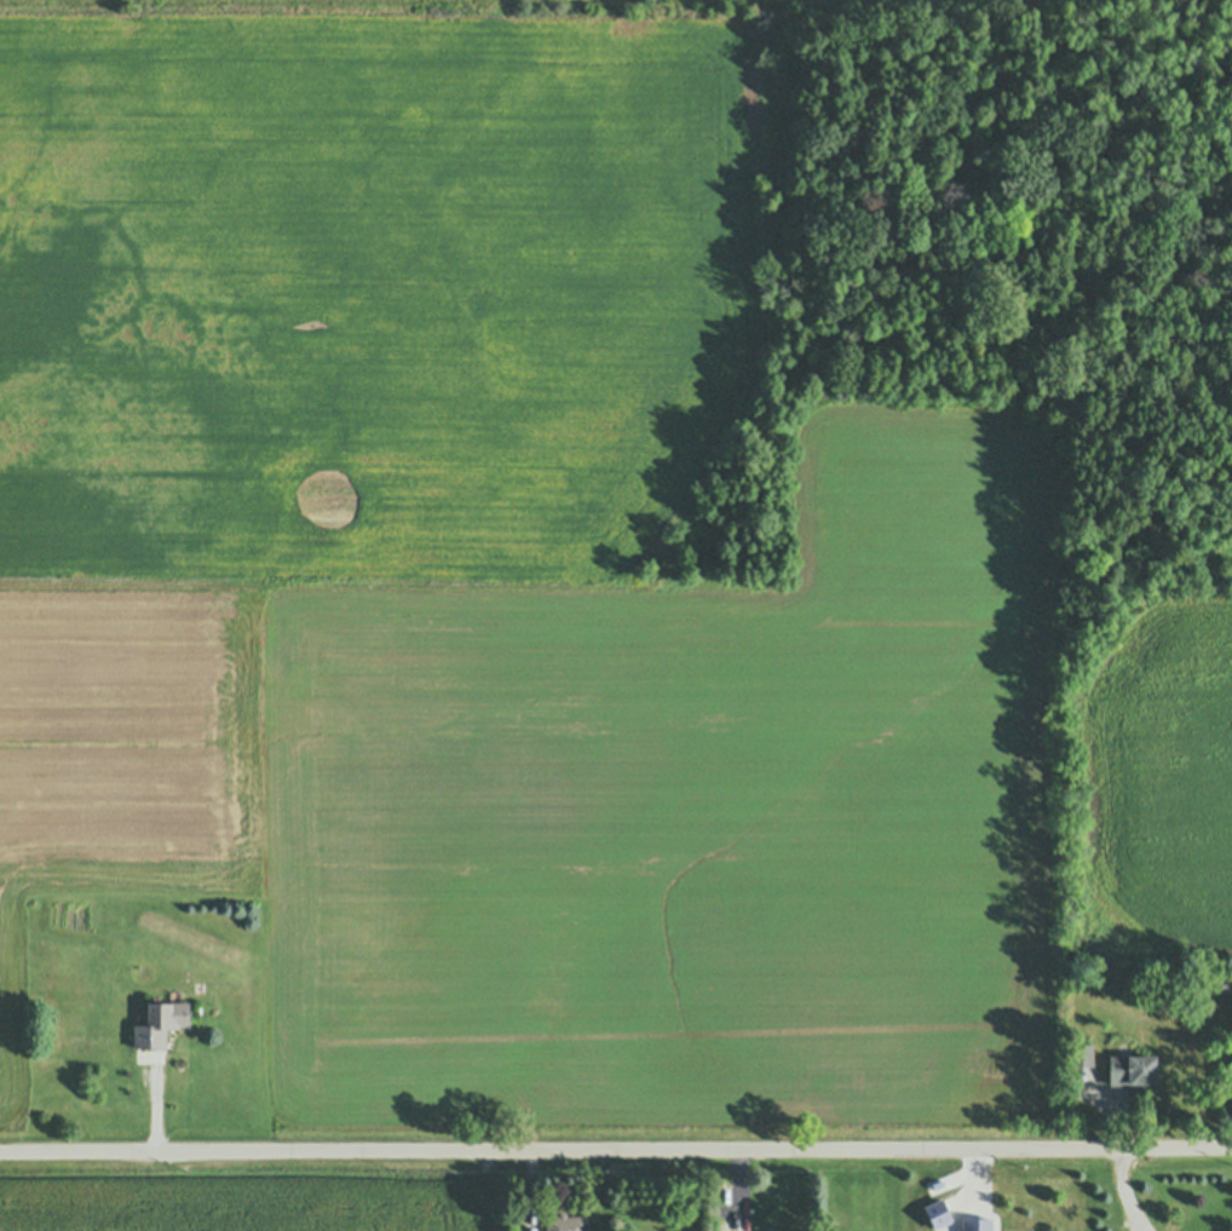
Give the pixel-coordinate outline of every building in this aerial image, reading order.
[(1219,983),(1231,982),(1231,991),(1219,991),(1219,983)] [(183,1000),(195,1000),(195,1022),(183,1023),(183,1025),(169,1026),(169,1046),(149,1046),(149,1043),(139,1043),(139,1023),(154,1023),(154,1000),(183,1000)] [(1072,1045),(1093,1045),(1092,1065),(1071,1065),(1072,1046),(1072,1045)] [(1110,1055),(1156,1055),(1156,1085),(1141,1085),(1141,1086),(1110,1086),(1110,1055)] [(949,1216),(932,1226),(922,1208),(939,1198),(949,1216)] [(592,1218),(592,1230),(554,1230),(554,1218),(563,1218),(576,1218),(592,1218)] [(988,1218),(988,1230),(961,1230),(961,1218),(988,1218)]
